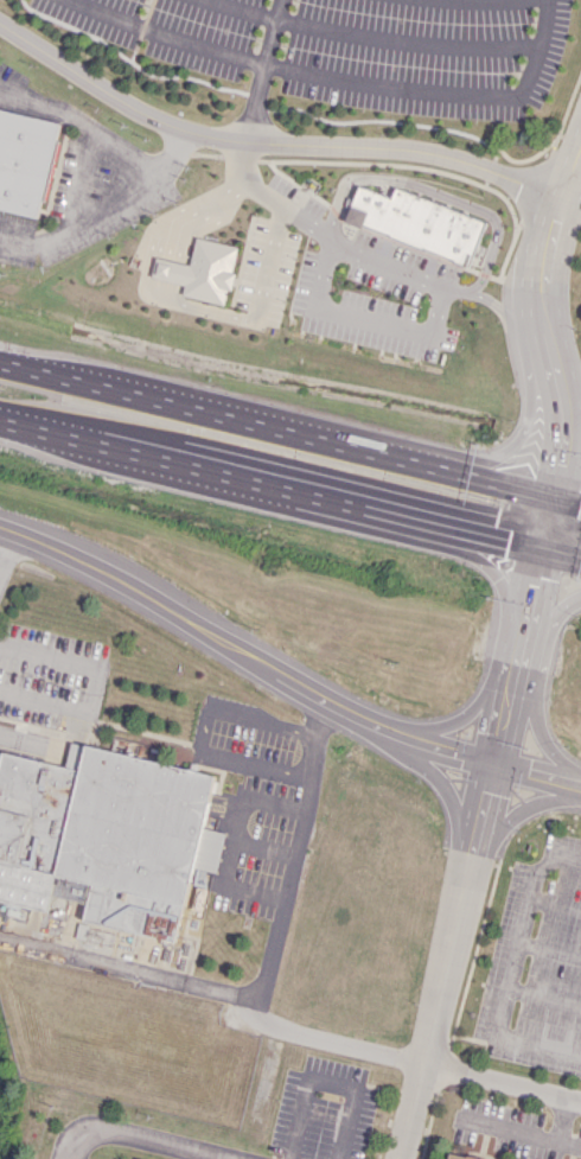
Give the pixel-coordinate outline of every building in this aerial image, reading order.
[(59,120),(0,108),(0,207),(41,215),(59,120)] [(484,220),(393,189),(391,197),(357,185),(344,223),(469,265),(484,220)] [(238,246),(195,237),(190,265),(156,258),(152,277),(185,284),(183,296),(223,304),(227,290),(229,290),(238,246)] [(50,910),(57,876),(92,882),(85,922),(178,940),(192,867),(217,872),(225,832),(205,828),(215,772),(72,744),(67,765),(2,753),(0,765),(0,900),(50,910)] [(67,900),(88,903),(91,883),(70,880),(67,900)]
